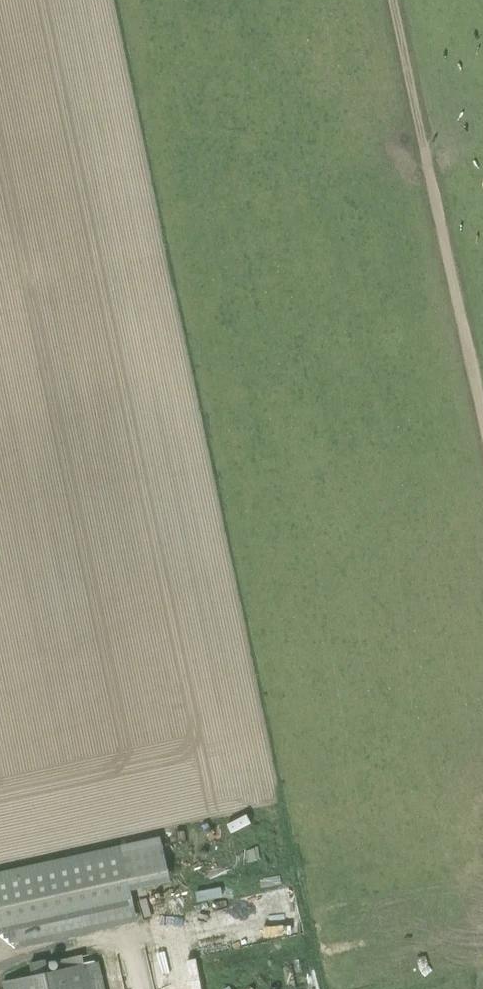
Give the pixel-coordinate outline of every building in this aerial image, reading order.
[(132,898),(120,845),(0,872),(0,926),(132,898)] [(4,988),(90,988),(85,964),(47,973),(44,961),(29,964),(32,976),(2,983),(4,988)]
